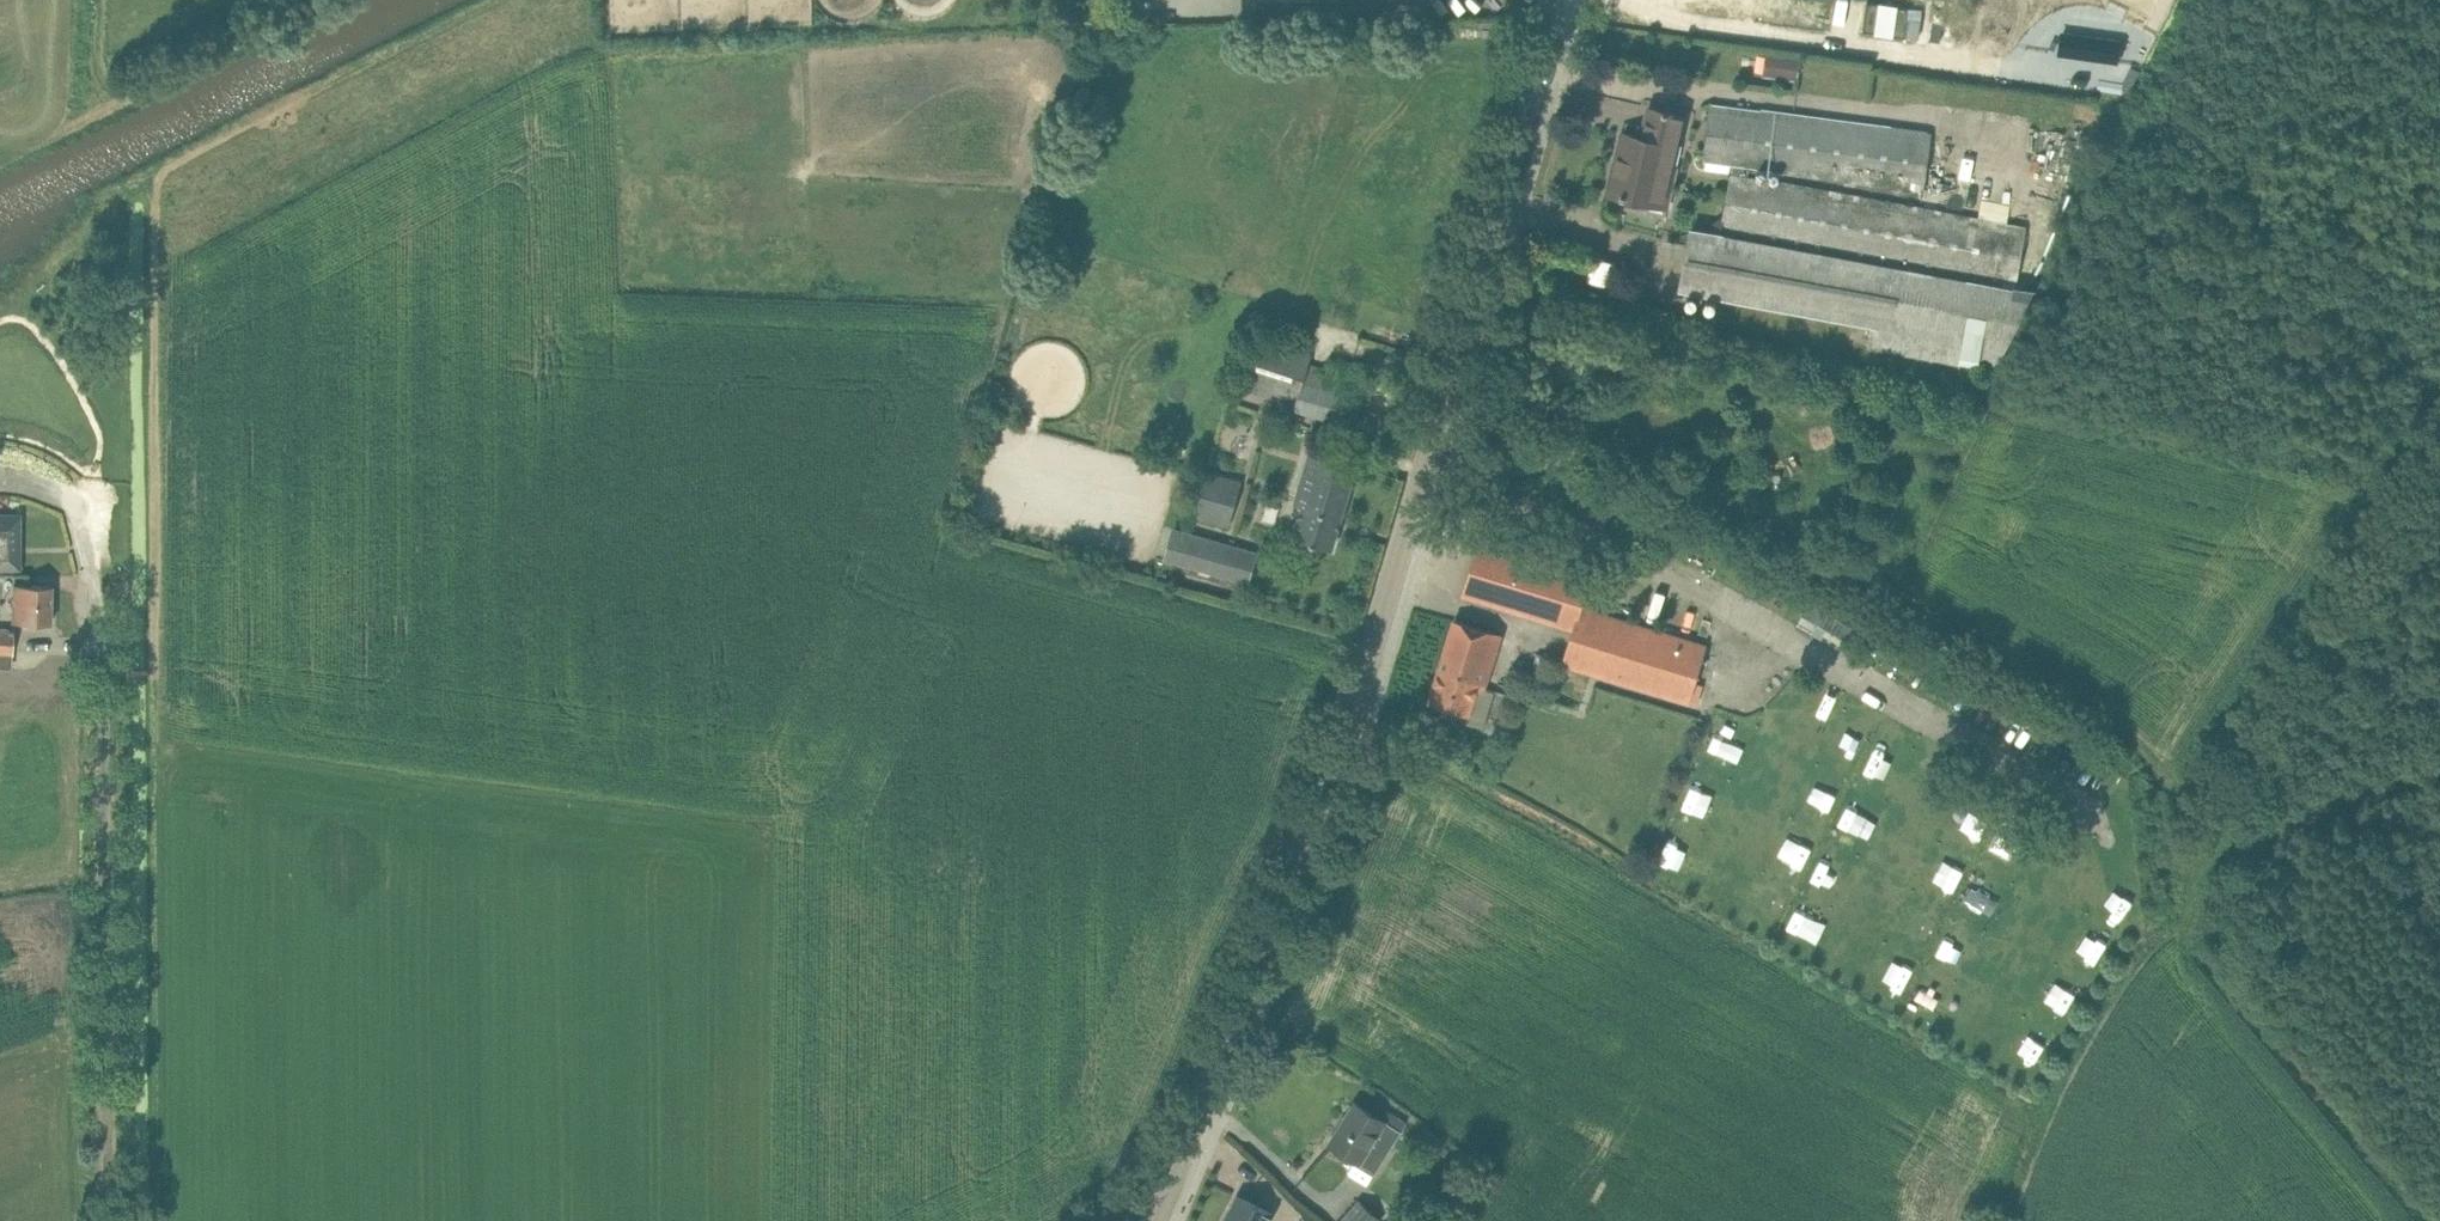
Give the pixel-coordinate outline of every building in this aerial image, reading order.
[(2038,35),(2033,59),(2117,71),(2123,43),(2096,39),(2095,44),(2038,35)] [(1800,57),(1765,52),(1762,74),(1797,79),(1800,57)] [(1712,99),(1704,157),(1735,161),(1733,175),(1744,178),(1747,163),(1925,187),(1933,129),(1712,99)] [(1621,131),(1607,192),(1630,197),(1650,202),(1668,206),(1677,164),(1672,163),(1683,115),(1672,113),(1648,107),(1641,136),(1621,131)] [(1733,175),(1721,233),(2017,288),(2027,230),(1744,178),(1733,175)] [(1691,228),(1680,287),(1680,288),(1872,323),(1868,348),(1993,369),(2032,291),(2017,288),(1721,233),(1691,228)] [(1294,408),(1350,424),(1364,379),(1310,363),(1312,354),(1256,337),(1239,387),(1295,404),(1294,408)] [(1304,503),(1293,537),(1331,548),(1356,466),(1310,452),(1296,501),(1304,503)] [(1207,471),(1195,518),(1229,527),(1242,480),(1207,471)] [(14,562),(14,520),(0,520),(0,562),(14,562)] [(1168,558),(1249,580),(1256,552),(1176,530),(1168,558)] [(1492,534),(1483,531),(1481,538),(1490,540),(1492,534)] [(1583,604),(1592,576),(1480,541),(1463,595),(1572,628),(1562,663),(1589,670),(1698,704),(1704,685),(1696,683),(1708,644),(1583,604)] [(1717,644),(1723,625),(1677,611),(1671,629),(1717,644)] [(0,613),(0,683),(62,683),(62,641),(36,641),(36,634),(38,634),(38,613),(0,613)] [(1430,700),(1469,712),(1478,684),(1484,686),(1500,635),(1455,621),(1430,700)] [(1714,733),(1708,755),(1731,762),(1737,740),(1714,733)] [(1860,778),(1880,789),(1895,762),(1874,751),(1860,778)] [(1815,784),(1805,806),(1826,815),(1835,793),(1815,784)] [(1847,809),(1835,831),(1856,843),(1869,821),(1847,809)] [(1802,869),(1812,846),(1790,836),(1779,858),(1802,869)] [(1987,863),(2007,868),(2012,846),(1993,841),(1987,863)] [(1819,859),(1809,881),(1844,896),(1854,874),(1819,859)] [(1992,918),(2004,895),(1972,879),(1961,902),(1992,918)] [(1792,913),(1780,931),(1798,943),(1810,924),(1792,913)] [(1936,952),(1957,961),(1966,939),(1945,930),(1936,952)] [(1878,984),(1902,992),(1909,968),(1885,960),(1878,984)] [(1355,1101),(1329,1143),(1375,1172),(1402,1130),(1355,1101)] [(1271,1211),(1239,1195),(1238,1196),(1241,1197),(1228,1220),(1266,1220),(1271,1211)] [(1359,1199),(1339,1220),(1383,1220),(1359,1199)]
